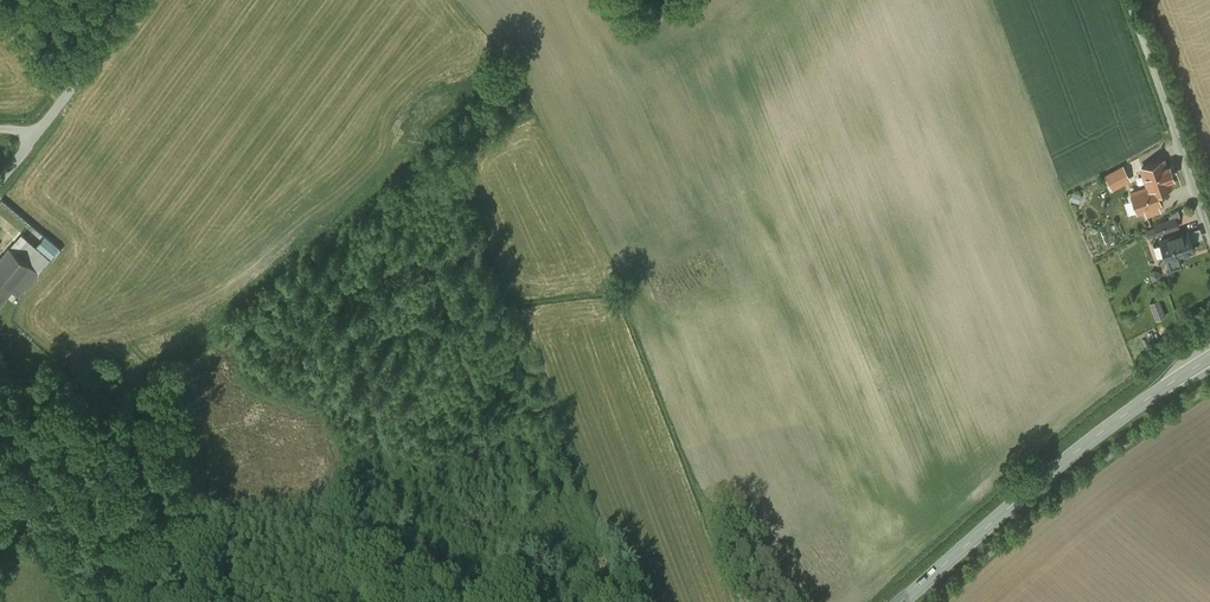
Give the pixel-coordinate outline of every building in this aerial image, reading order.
[(1163,160),(1142,168),(1149,186),(1131,193),(1138,211),(1161,203),(1156,191),(1172,186),(1169,178),(1173,176),(1169,166),(1166,168),(1163,160)] [(1123,166),(1106,175),(1113,188),(1130,179),(1123,166)] [(1175,218),(1156,225),(1159,233),(1178,227),(1175,218)] [(1161,243),(1153,246),(1157,258),(1166,255),(1167,259),(1194,250),(1187,231),(1160,241),(1161,243)] [(16,240),(10,247),(39,272),(51,258),(27,238),(26,237),(25,238),(26,238),(21,244),(16,240)] [(0,259),(0,312),(3,308),(6,311),(39,272),(10,247),(0,259)] [(1151,301),(1156,319),(1167,316),(1162,298),(1151,301)] [(1,349),(17,329),(0,315),(0,348),(1,349)] [(58,518),(46,520),(49,534),(64,531),(63,525),(59,526),(58,518)]
